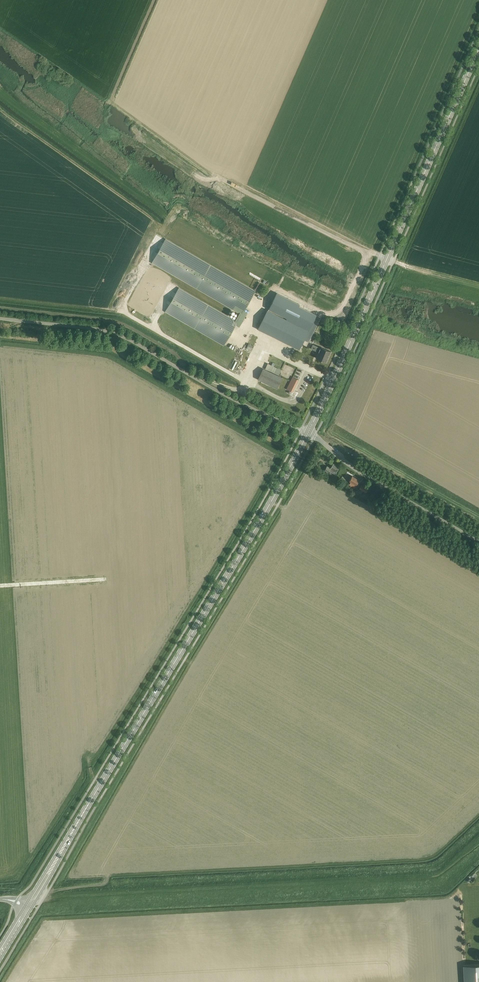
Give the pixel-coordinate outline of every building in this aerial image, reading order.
[(235,321),(178,289),(166,311),(224,345),(236,325),(239,327),(247,313),(244,311),(255,292),(200,260),(165,240),(152,262),(240,313),(235,321)] [(299,349),(306,336),(310,338),(312,333),(268,311),(259,329),(299,349)] [(318,353),(316,358),(326,362),(331,351),(321,347),(320,348),(313,345),(311,349),(317,351),(316,353),(318,353)] [(282,373),(284,369),(270,364),(268,368),(282,373)] [(259,380),(277,388),(282,377),(264,369),(259,380)] [(287,389),(292,392),(298,380),(293,377),(287,389)] [(329,471),(335,474),(339,467),(333,463),(330,468),(327,466),(324,470),(328,472),(329,471)] [(349,484),(355,487),(355,486),(359,480),(352,476),(349,481),(351,481),(349,484)] [(361,486),(359,489),(364,492),(363,495),(367,497),(369,494),(367,494),(366,493),(368,490),(361,486)] [(464,965),(465,981),(478,981),(478,965),(464,965)]
